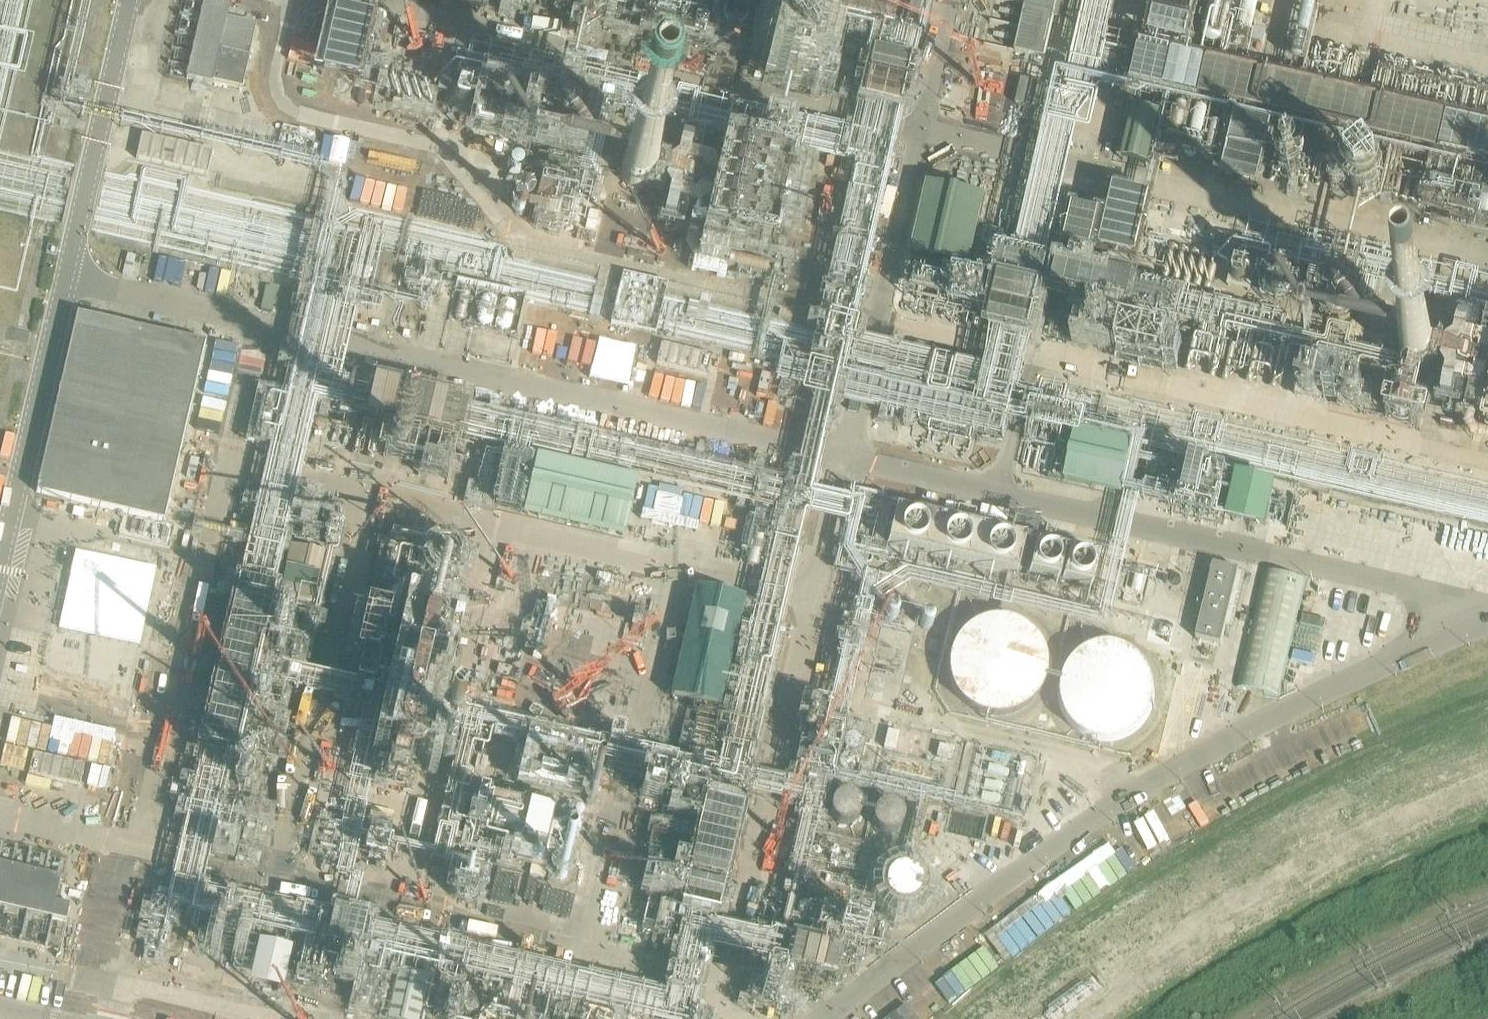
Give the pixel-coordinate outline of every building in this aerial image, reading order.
[(479,9),(481,0),(445,0),(445,2),(479,9)] [(666,24),(672,16),(680,17),(682,0),(631,0),(666,24)] [(1054,17),(1059,18),(1064,0),(1027,0),(1015,51),(1045,58),(1054,17)] [(1151,53),(1164,55),(1187,66),(1180,65),(1188,68),(1195,70),(1206,75),(1209,59),(1218,40),(1215,38),(1224,18),(1241,20),(1240,28),(1253,30),(1258,0),(1244,0),(1244,2),(1240,0),(1208,0),(1199,18),(1202,0),(1160,0),(1151,53)] [(248,59),(256,27),(226,20),(229,10),(203,4),(185,81),(211,87),(212,84),(241,91),(248,59)] [(1302,40),(1318,40),(1318,5),(1302,5),(1302,40)] [(337,12),(330,55),(364,60),(370,17),(337,12)] [(817,32),(817,31),(815,25),(813,21),(811,19),(805,15),(797,14),(790,16),(786,19),(783,25),(781,31),(783,38),(786,43),(791,47),(794,48),(799,49),(805,48),(811,44),(815,39),(817,32)] [(703,40),(703,26),(680,26),(680,40),(703,40)] [(1042,86),(1021,81),(1016,105),(1037,110),(1042,86)] [(1149,162),(1151,109),(1131,109),(1129,162),(1149,162)] [(206,176),(212,152),(141,135),(135,160),(206,176)] [(659,155),(659,154),(658,147),(654,141),(648,137),(641,136),(634,137),(628,142),(624,147),(623,154),(624,161),(628,167),(634,171),(639,172),(646,172),(652,168),(657,163),(658,159),(659,155)] [(1399,179),(1399,177),(1398,170),(1396,166),(1393,162),(1387,157),(1379,155),(1375,156),(1370,157),(1363,161),(1360,164),(1358,168),(1355,176),(1357,184),(1359,189),(1361,192),(1364,195),(1368,197),(1372,199),(1377,199),(1382,199),(1386,198),(1393,193),(1397,186),(1399,179)] [(988,196),(929,183),(911,258),(971,272),(988,196)] [(1104,249),(1141,257),(1154,197),(1117,190),(1104,249)] [(1149,275),(1059,261),(1054,296),(1126,307),(1125,315),(1142,318),(1149,275)] [(1291,276),(1290,270),(1287,266),(1283,263),(1278,262),(1273,262),(1268,264),(1267,266),(1263,271),(1263,276),(1264,282),(1267,286),(1271,289),(1277,290),(1282,289),(1287,286),(1290,282),(1291,276)] [(956,278),(936,278),(936,275),(915,275),(915,293),(934,293),(934,289),(956,288),(956,278)] [(1002,283),(991,329),(1011,334),(1010,335),(1034,340),(1044,293),(1002,283)] [(36,493),(164,522),(204,344),(77,314),(36,493)] [(1163,366),(1169,342),(1144,335),(1145,329),(1128,325),(1120,354),(1163,366)] [(1442,347),(1441,340),(1437,336),(1432,333),(1425,332),(1421,333),(1416,337),(1413,342),(1412,347),(1414,354),(1417,358),(1422,361),(1428,362),(1433,361),(1438,357),(1441,353),(1442,347)] [(702,369),(704,352),(662,345),(659,363),(702,369)] [(1388,371),(1375,406),(1409,418),(1416,400),(1411,399),(1420,373),(1406,368),(1403,377),(1388,371)] [(1132,447),(1076,433),(1065,483),(1121,496),(1132,447)] [(636,484),(535,461),(522,515),(624,538),(636,484)] [(1236,474),(1229,519),(1270,525),(1277,480),(1236,474)] [(895,506),(890,534),(929,542),(927,555),(1005,571),(1002,582),(1019,585),(1020,581),(1048,587),(1046,596),(1063,599),(1064,592),(1090,597),(1099,554),(1035,541),(1040,517),(982,505),(979,523),(895,506)] [(465,551),(465,550),(464,545),(461,539),(456,535),(449,533),(442,534),(436,538),(432,543),(430,550),(431,556),(435,562),(440,566),(447,568),(454,567),(460,563),(463,558),(465,551)] [(316,627),(332,558),(288,547),(272,617),(316,627)] [(1231,644),(1244,568),(1213,563),(1199,639),(1231,644)] [(108,571),(79,698),(112,705),(141,579),(108,571)] [(1308,580),(1266,571),(1241,684),(1280,694),(1308,580)] [(719,709),(744,599),(694,588),(670,698),(719,709)] [(449,623),(447,617),(444,613),(440,610),(436,609),(431,609),(425,612),(422,617),(420,622),(422,628),(424,632),(428,635),(433,637),(440,636),(444,633),(447,628),(449,623)] [(1054,658),(1054,657),(1053,648),(1051,639),(1047,631),(1041,624),(1034,618),(1025,612),(1016,610),(1008,609),(998,609),(989,612),(980,616),(973,622),(966,629),(961,638),(958,648),(958,657),(958,666),(960,673),(965,683),(970,689),(977,696),(987,701),(996,704),(1003,705),(1013,705),(1023,702),(1031,698),(1039,692),(1045,685),(1050,676),(1053,667),(1054,658)] [(66,620),(50,691),(73,696),(89,625),(66,620)] [(1163,686),(1163,685),(1162,675),(1158,666),(1154,658),(1148,651),(1141,645),(1131,640),(1124,638),(1113,637),(1102,639),(1094,642),(1085,647),(1079,652),(1073,661),(1069,669),(1067,678),(1066,686),(1067,695),(1070,705),(1074,712),(1080,720),(1088,726),(1096,730),(1105,733),(1115,734),(1124,733),(1132,730),(1141,726),(1149,720),(1154,712),(1158,705),(1162,695),(1163,686)] [(34,751),(31,771),(82,781),(86,761),(34,751)] [(867,801),(867,800),(866,795),(865,791),(862,789),(857,786),(852,785),(847,787),(844,788),(841,791),(839,795),(838,801),(840,807),(843,811),(847,814),(853,815),(859,813),(863,811),(866,807),(867,801)] [(168,797),(189,801),(192,791),(171,786),(168,797)] [(710,793),(697,857),(733,865),(746,801),(710,793)] [(911,811),(911,810),(910,804),(906,799),(901,796),(895,796),(890,797),(886,801),(883,805),(882,811),(883,816),(887,822),(893,825),(898,825),(902,824),(907,821),(910,816),(911,811)] [(544,866),(554,810),(525,805),(514,860),(544,866)] [(819,839),(817,847),(858,857),(860,848),(819,839)] [(927,880),(927,879),(925,873),(922,867),(919,865),(915,863),(908,862),(904,863),(901,864),(897,868),(893,874),(893,880),(894,885),(897,891),(901,893),(903,895),(908,896),(915,895),(919,893),(922,891),(925,886),(927,880)] [(65,922),(69,907),(54,903),(60,879),(0,865),(0,907),(65,922)] [(863,949),(872,918),(829,906),(825,921),(818,919),(813,935),(821,937),(811,970),(833,976),(842,944),(863,949)] [(258,942),(247,983),(281,992),(292,951),(258,942)] [(428,979),(397,972),(386,1018),(419,1018),(428,979)]
